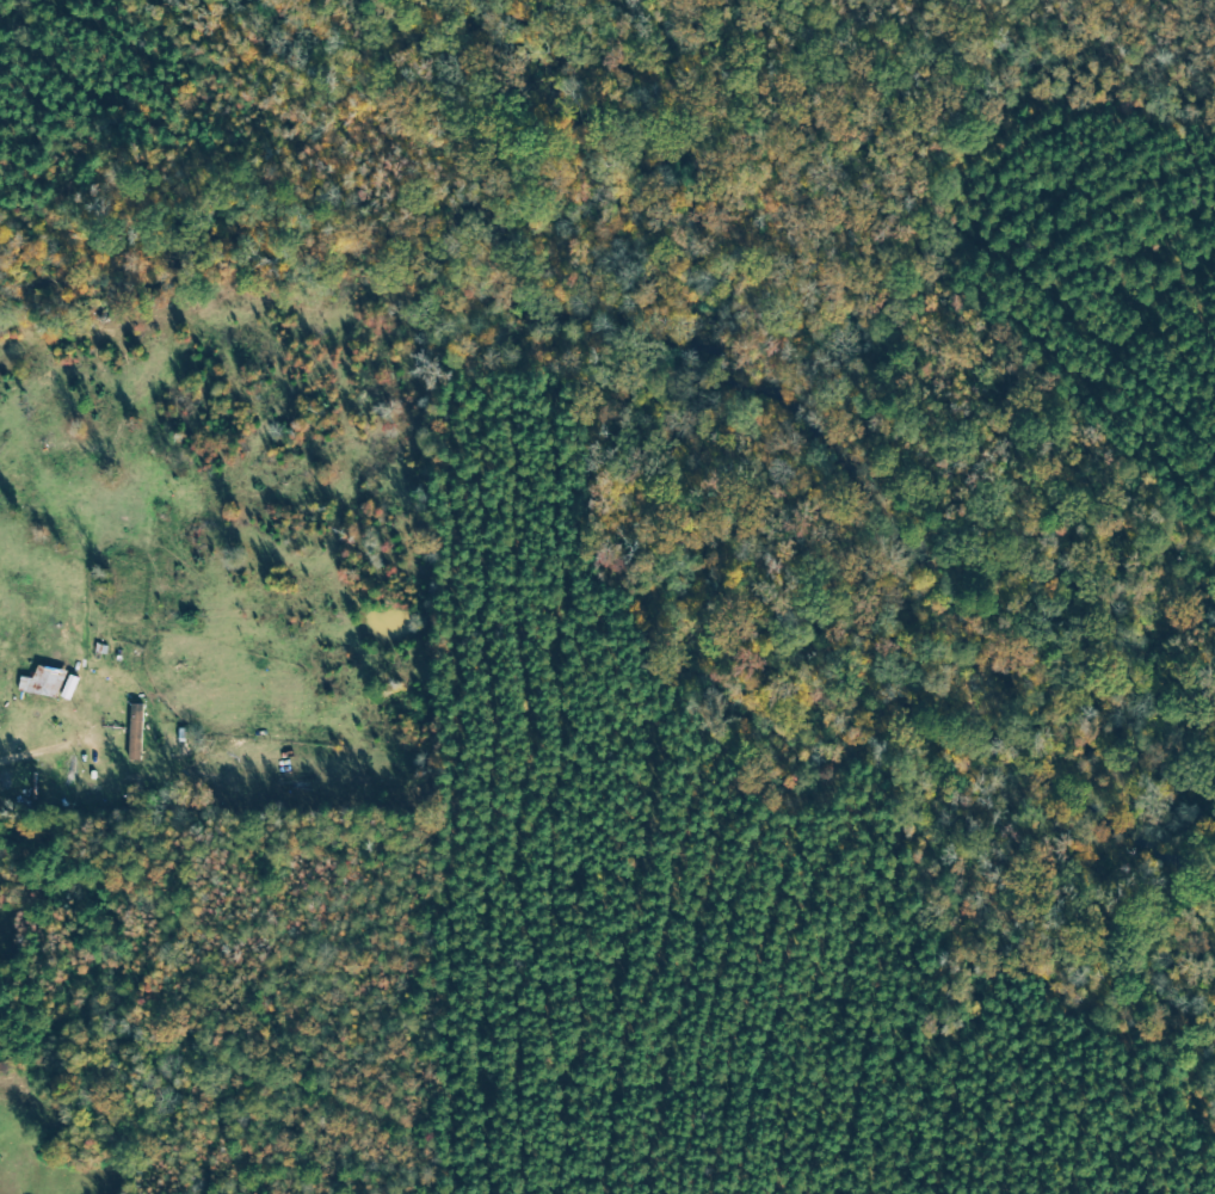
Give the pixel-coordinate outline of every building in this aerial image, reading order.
[(32,678),(21,675),(18,689),(58,699),(65,671),(36,663),(32,678)] [(128,760),(142,760),(144,704),(130,704),(128,760)]
